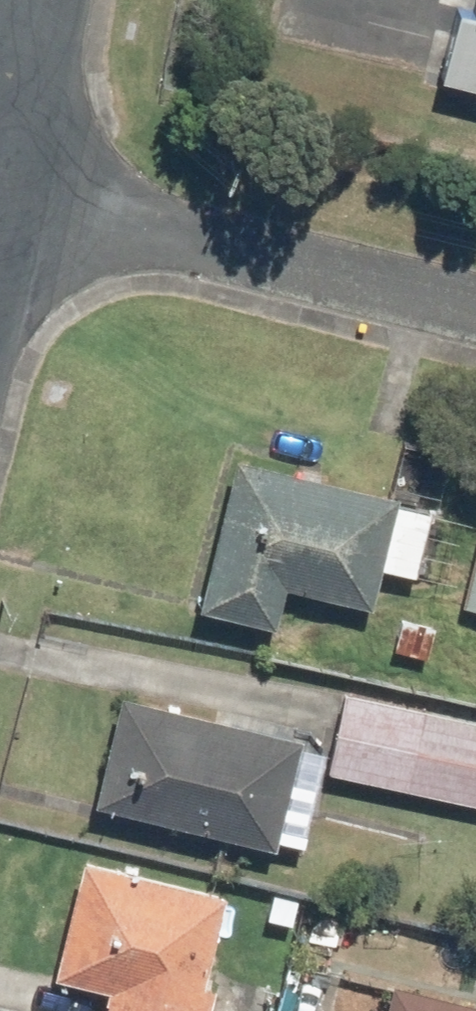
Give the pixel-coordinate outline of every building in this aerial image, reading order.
[(475,85),(475,4),(467,2),(449,78),(475,85)] [(292,584),(374,607),(386,564),(440,578),(459,511),(246,452),(205,599),(282,620),(292,584)] [(467,600),(475,602),(475,553),(467,600)] [(332,763),(475,792),(475,713),(347,687),(332,763)] [(124,690),(99,799),(272,839),(297,730),(124,690)] [(57,972),(119,987),(113,1010),(197,1010),(229,881),(88,846),(57,972)] [(395,990),(390,1010),(475,1010),(475,1009),(395,990)]
